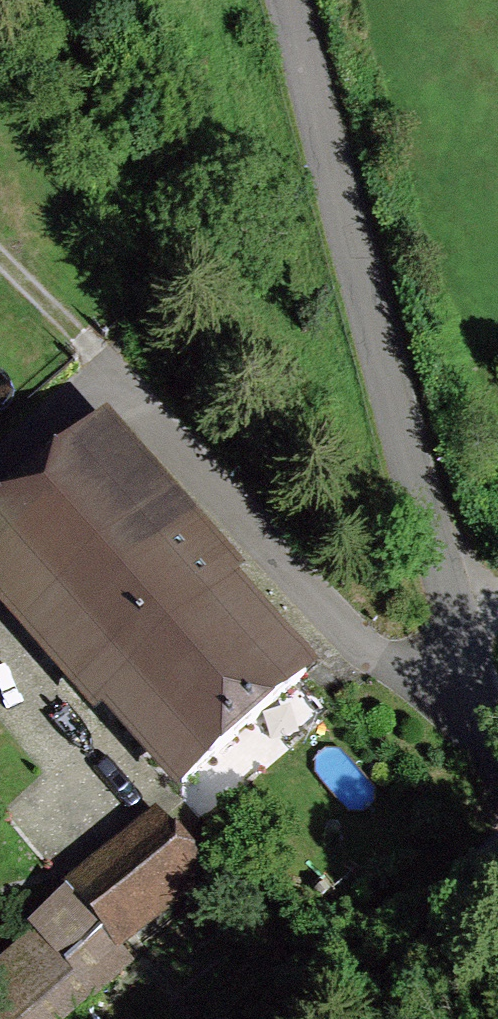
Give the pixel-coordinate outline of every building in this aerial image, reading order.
[(319,670),(244,581),(256,570),(121,411),(0,512),(0,607),(89,713),(102,702),(176,789),(319,670)] [(134,966),(122,952),(214,874),(154,804),(66,880),(73,888),(33,923),(36,926),(0,958),(0,984),(2,986),(0,988),(0,1018),(74,1018),(134,966)]
